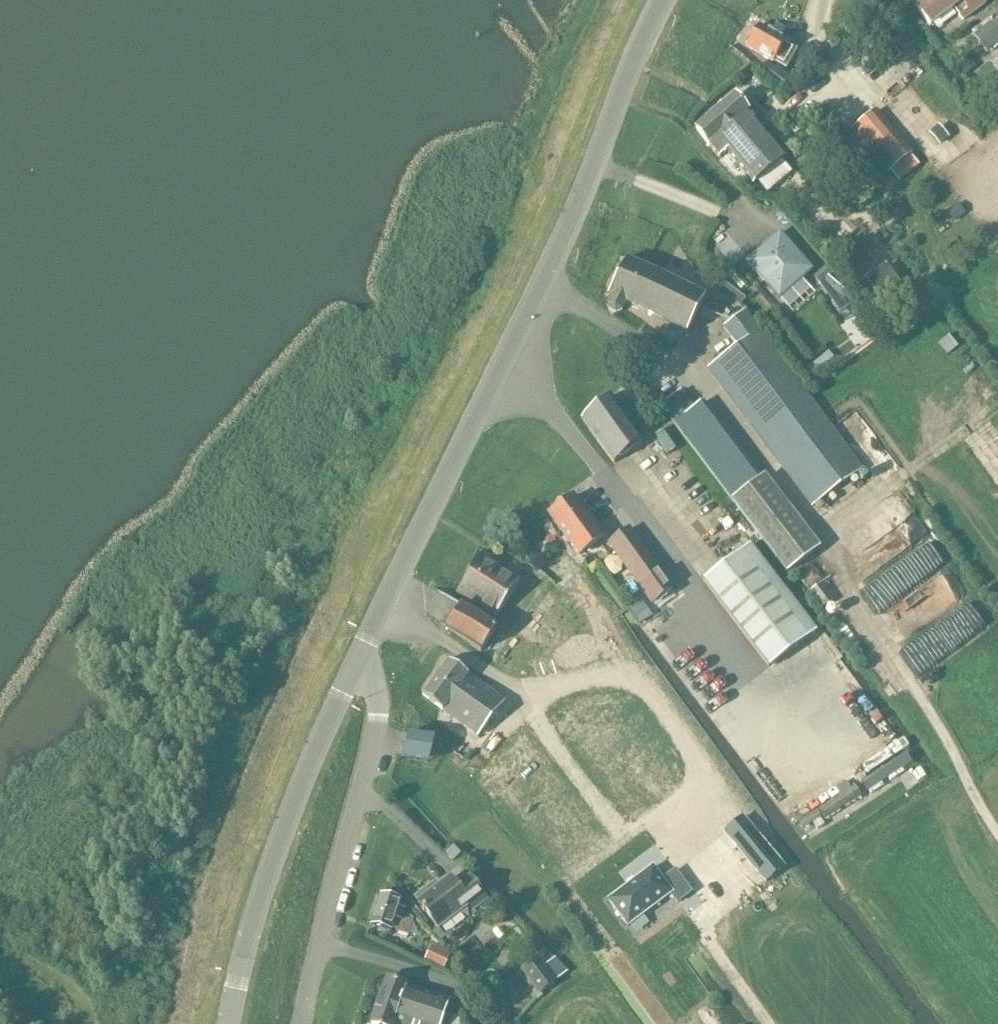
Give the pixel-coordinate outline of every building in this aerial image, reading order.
[(985,4),(982,0),(912,0),(931,25),(953,9),(962,21),(985,4)] [(996,19),(974,35),(986,51),(997,42),(997,21),(996,19)] [(752,36),(747,45),(749,46),(748,47),(774,63),(774,62),(787,70),(798,52),(785,44),(785,43),(760,27),(754,37),(752,36)] [(912,58),(904,65),(910,73),(918,66),(912,58)] [(775,64),(773,65),(767,61),(759,67),(781,85),(789,74),(775,64)] [(777,100),(770,92),(763,97),(770,106),(777,100)] [(784,157),(735,96),(697,129),(707,142),(728,126),(740,143),(727,154),(753,183),(784,157)] [(913,153),(877,111),(852,132),(888,174),(913,153)] [(728,126),(707,142),(722,159),(727,154),(740,143),(728,126)] [(939,128),(930,136),(938,146),(947,138),(939,128)] [(958,205),(947,214),(954,223),(965,215),(958,205)] [(779,299),(813,270),(781,234),(748,263),(779,299)] [(622,311),(626,303),(624,302),(645,269),(627,260),(609,295),(613,297),(609,304),(610,309),(617,313),(622,311)] [(907,295),(885,266),(869,278),(865,281),(887,310),(907,295)] [(703,298),(645,269),(624,302),(626,303),(688,335),(703,298)] [(835,306),(846,297),(829,273),(817,281),(835,306)] [(745,299),(725,283),(720,290),(740,305),(745,299)] [(738,347),(710,368),(812,506),(862,469),(831,428),(822,416),(807,397),(759,332),(744,312),(723,328),(738,347)] [(613,463),(642,441),(611,398),(583,418),(613,463)] [(673,399),(655,413),(784,582),(818,556),(761,481),(754,486),(697,412),(688,418),(673,399)] [(572,498),(550,514),(570,542),(581,535),(590,548),(602,540),(592,526),(572,498)] [(630,530),(610,544),(649,598),(669,583),(630,530)] [(750,546),(704,581),(705,582),(770,667),(807,639),(816,632),(750,546)] [(483,552),(456,594),(494,619),(522,579),(483,552)] [(607,607),(585,586),(574,598),(596,619),(607,607)] [(639,626),(640,625),(651,618),(652,617),(642,603),(630,611),(629,612),(639,626)] [(482,652),(496,631),(461,607),(447,628),(482,652)] [(468,674),(450,660),(424,695),(442,709),(468,674)] [(504,702),(468,674),(442,709),(477,737),(504,702)] [(428,764),(433,740),(412,734),(406,758),(428,764)] [(785,867),(759,836),(741,851),(767,882),(785,867)] [(677,901),(691,890),(675,869),(661,879),(652,866),(608,899),(627,924),(671,892),(677,901)] [(424,901),(418,906),(436,929),(458,912),(469,904),(474,910),(481,905),(487,901),(470,879),(464,884),(460,887),(458,889),(450,880),(439,889),(441,892),(435,897),(433,894),(424,901)] [(401,920),(404,910),(399,909),(400,902),(381,896),(372,924),(392,930),(396,918),(401,920)] [(439,928),(433,932),(440,940),(445,935),(439,928)] [(424,961),(443,970),(450,956),(450,954),(431,945),(430,947),(424,961)] [(522,970),(540,993),(554,983),(536,960),(522,970)] [(388,979),(372,1023),(394,1023),(396,1023),(451,1023),(456,1010),(452,1002),(450,1001),(388,979)]
